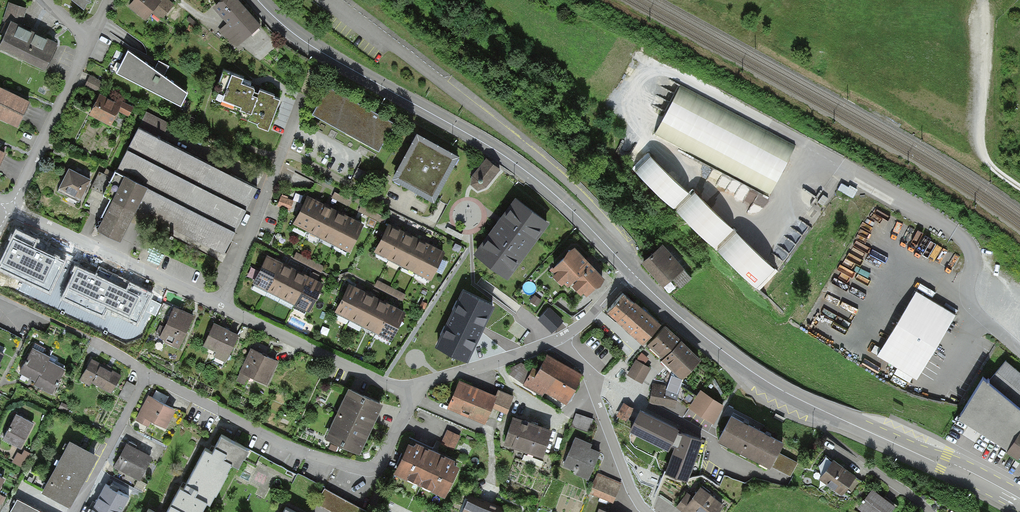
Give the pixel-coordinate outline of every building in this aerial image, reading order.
[(84,10),(87,4),(91,3),(90,0),(72,0),(84,10)] [(164,0),(159,0),(159,1),(157,0),(133,0),(128,6),(146,20),(151,13),(160,20),(171,6),(164,0)] [(236,0),(223,0),(212,9),(225,24),(218,31),(234,50),(260,28),(236,0)] [(56,45),(17,29),(24,11),(9,5),(0,28),(0,31),(6,34),(0,50),(0,51),(46,69),(56,45)] [(127,49),(115,74),(181,108),(190,93),(127,49)] [(225,72),(213,101),(250,117),(248,122),(268,130),(281,99),(251,87),(253,83),(225,72)] [(95,94),(100,84),(88,78),(83,88),(95,94)] [(792,145),(679,86),(654,134),(768,193),(792,145)] [(0,89),(0,120),(17,127),(28,102),(0,89)] [(394,126),(327,90),(312,118),(379,154),(394,126)] [(114,103),(99,96),(89,115),(110,126),(117,111),(127,116),(131,108),(116,100),(114,103)] [(168,124),(145,113),(104,196),(112,200),(97,231),(120,242),(135,212),(222,255),(256,187),(160,140),(168,124)] [(459,158),(418,134),(392,180),(433,203),(459,158)] [(634,167),(758,288),(778,267),(694,186),(690,190),(650,150),(634,167)] [(478,192),(487,187),(500,170),(486,159),(473,176),(470,186),(478,192)] [(88,180),(69,170),(57,192),(77,202),(88,180)] [(840,190),(854,196),(858,189),(843,182),(840,190)] [(350,198),(335,190),(332,196),(346,204),(350,198)] [(363,220),(306,191),(291,222),(348,251),(363,220)] [(515,193),(473,250),(506,275),(549,218),(515,193)] [(385,216),(361,203),(358,209),(382,222),(385,216)] [(445,247),(387,219),(372,251),(430,279),(445,247)] [(49,290),(62,262),(32,248),(35,241),(17,232),(0,267),(49,290)] [(687,263),(663,237),(639,259),(663,284),(672,276),(681,286),(693,274),(685,265),(687,263)] [(605,280),(575,248),(551,271),(555,275),(553,277),(562,286),(564,284),(568,288),(570,286),(581,297),(584,294),(587,297),(605,280)] [(323,279),(267,251),(251,283),(307,311),(323,279)] [(324,265),(295,251),(292,257),(321,271),(324,265)] [(127,292),(77,269),(64,297),(102,314),(105,307),(137,322),(149,295),(130,286),(127,292)] [(187,282),(202,288),(207,275),(192,269),(187,282)] [(406,308),(349,278),(333,310),(390,339),(406,308)] [(403,292),(377,279),(374,286),(400,299),(403,292)] [(670,293),(678,287),(674,281),(666,287),(670,293)] [(956,310),(916,286),(877,353),(917,376),(956,310)] [(617,317),(635,296),(624,287),(606,308),(617,317)] [(471,358),(496,302),(469,290),(457,317),(444,311),(442,316),(436,313),(424,340),(444,349),(445,347),(471,358)] [(660,318),(635,296),(617,317),(641,340),(660,318)] [(193,313),(173,304),(158,338),(178,347),(193,313)] [(552,331),(563,318),(549,306),(538,319),(552,331)] [(701,354),(665,320),(646,342),(661,355),(660,356),(672,367),(681,375),(701,354)] [(236,333),(212,322),(202,343),(215,349),(213,354),(224,359),(236,333)] [(50,354),(33,344),(20,369),(37,378),(48,357),(50,354)] [(277,357),(251,345),(237,375),(251,382),(254,375),(265,380),(277,357)] [(651,365),(644,362),(649,357),(642,350),(635,357),(627,373),(642,382),(651,365)] [(566,400),(582,372),(547,353),(538,370),(533,367),(525,382),(541,391),(543,388),(566,400)] [(122,374),(91,356),(79,377),(91,384),(93,382),(111,392),(122,374)] [(65,366),(48,357),(37,378),(35,382),(52,391),(65,366)] [(1005,360),(989,377),(1019,404),(1019,373),(1005,360)] [(672,367),(667,384),(652,381),(649,403),(675,407),(678,388),(681,375),(672,367)] [(1019,426),(1019,404),(989,377),(982,372),(957,415),(1007,447),(1019,426)] [(127,380),(118,396),(127,401),(136,385),(127,380)] [(495,394),(459,380),(448,407),(485,421),(490,407),(495,394)] [(383,398),(349,383),(325,435),(359,451),(383,398)] [(498,387),(495,394),(490,407),(507,413),(514,393),(498,387)] [(700,387),(688,406),(713,423),(723,402),(700,387)] [(134,421),(148,428),(150,422),(165,428),(173,411),(162,406),(167,397),(153,390),(149,398),(146,396),(134,421)] [(623,401),(616,414),(627,420),(634,407),(623,401)] [(67,407),(60,403),(57,409),(63,412),(67,407)] [(702,435),(677,426),(678,424),(640,404),(629,426),(668,446),(671,440),(675,442),(664,470),(687,478),(694,459),(702,435)] [(34,420),(17,410),(3,436),(20,445),(34,420)] [(784,437),(731,410),(718,436),(770,463),(777,449),(784,437)] [(593,418),(575,411),(571,424),(589,430),(593,418)] [(551,425),(513,412),(504,439),(513,442),(513,441),(542,451),(551,425)] [(1007,447),(1019,456),(1019,426),(1007,447)] [(456,436),(444,431),(438,445),(450,450),(456,436)] [(249,446),(221,432),(215,444),(212,450),(205,446),(186,481),(184,486),(179,484),(166,510),(165,511),(201,511),(207,501),(209,502),(214,492),(215,492),(231,462),(238,466),(249,446)] [(591,442),(576,436),(564,464),(576,469),(575,473),(588,478),(600,448),(590,444),(591,442)] [(97,451),(71,437),(43,488),(69,502),(97,451)] [(414,440),(408,437),(393,470),(444,494),(460,461),(454,458),(455,456),(415,437),(414,440)] [(138,479),(152,455),(126,441),(113,465),(138,479)] [(25,466),(32,452),(22,447),(15,461),(25,466)] [(797,460),(777,449),(770,463),(790,474),(797,460)] [(247,459),(257,463),(260,455),(250,450),(247,459)] [(542,460),(524,453),(522,459),(540,466),(542,460)] [(856,471),(833,456),(832,459),(826,455),(817,467),(823,471),(818,478),(840,494),(856,471)] [(621,480),(597,471),(589,492),(613,501),(621,480)] [(311,493),(317,483),(300,475),(297,481),(307,487),(305,490),(311,493)] [(132,496),(108,482),(91,511),(123,511),(132,496)] [(724,502),(699,484),(691,496),(685,492),(676,504),(687,511),(693,511),(694,511),(696,511),(716,511),(724,502)] [(324,486),(316,501),(338,511),(367,511),(369,509),(324,486)] [(895,503),(892,501),(897,494),(891,490),(886,497),(872,487),(858,506),(866,511),(888,511),(895,503)] [(467,495),(460,511),(502,511),(503,510),(467,495)] [(17,497),(16,499),(9,511),(46,511),(17,497)]
